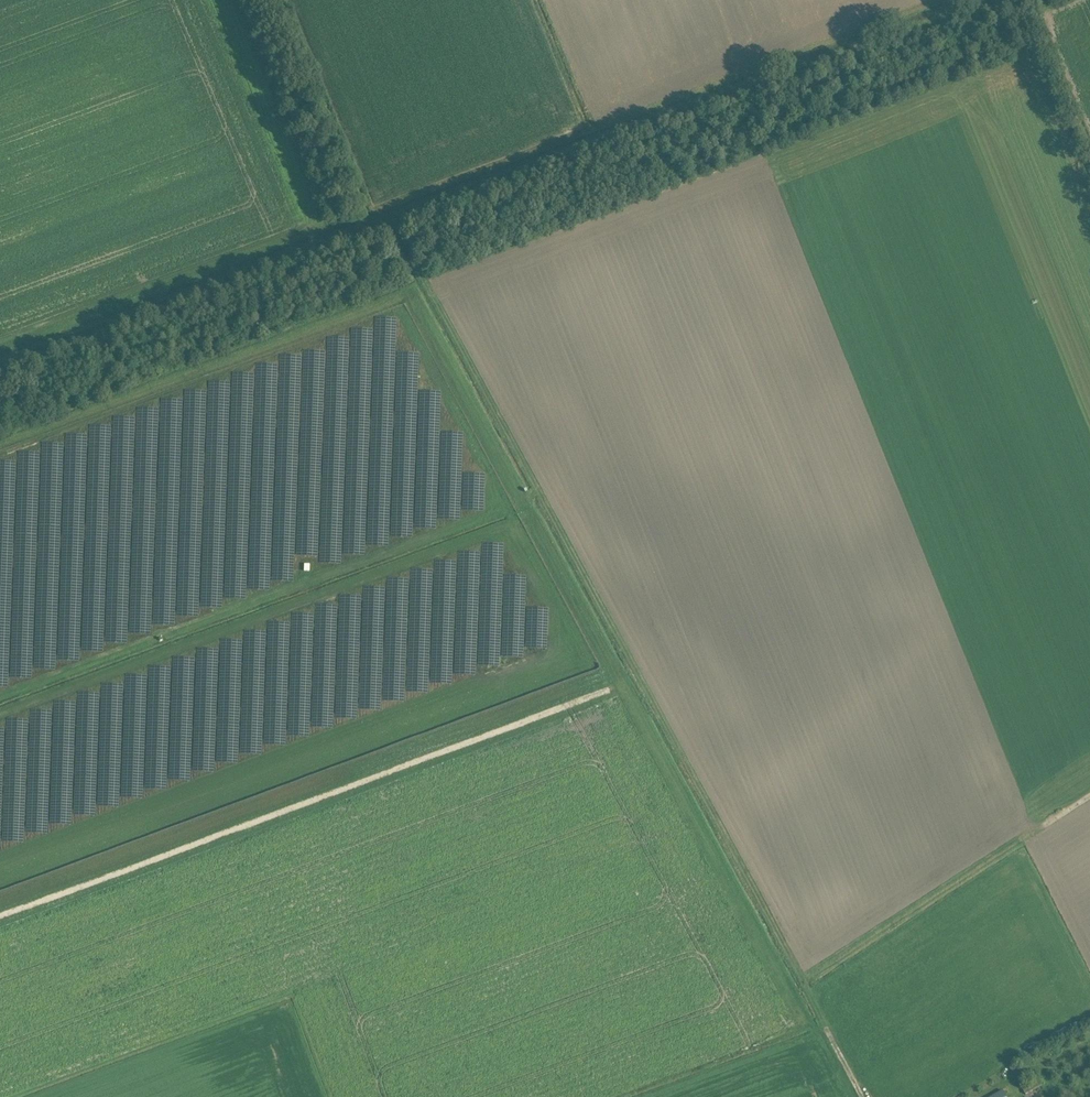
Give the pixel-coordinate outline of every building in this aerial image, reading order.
[(1041,1086),(1036,1077),(1019,1086),(1024,1094),(1041,1086)]
